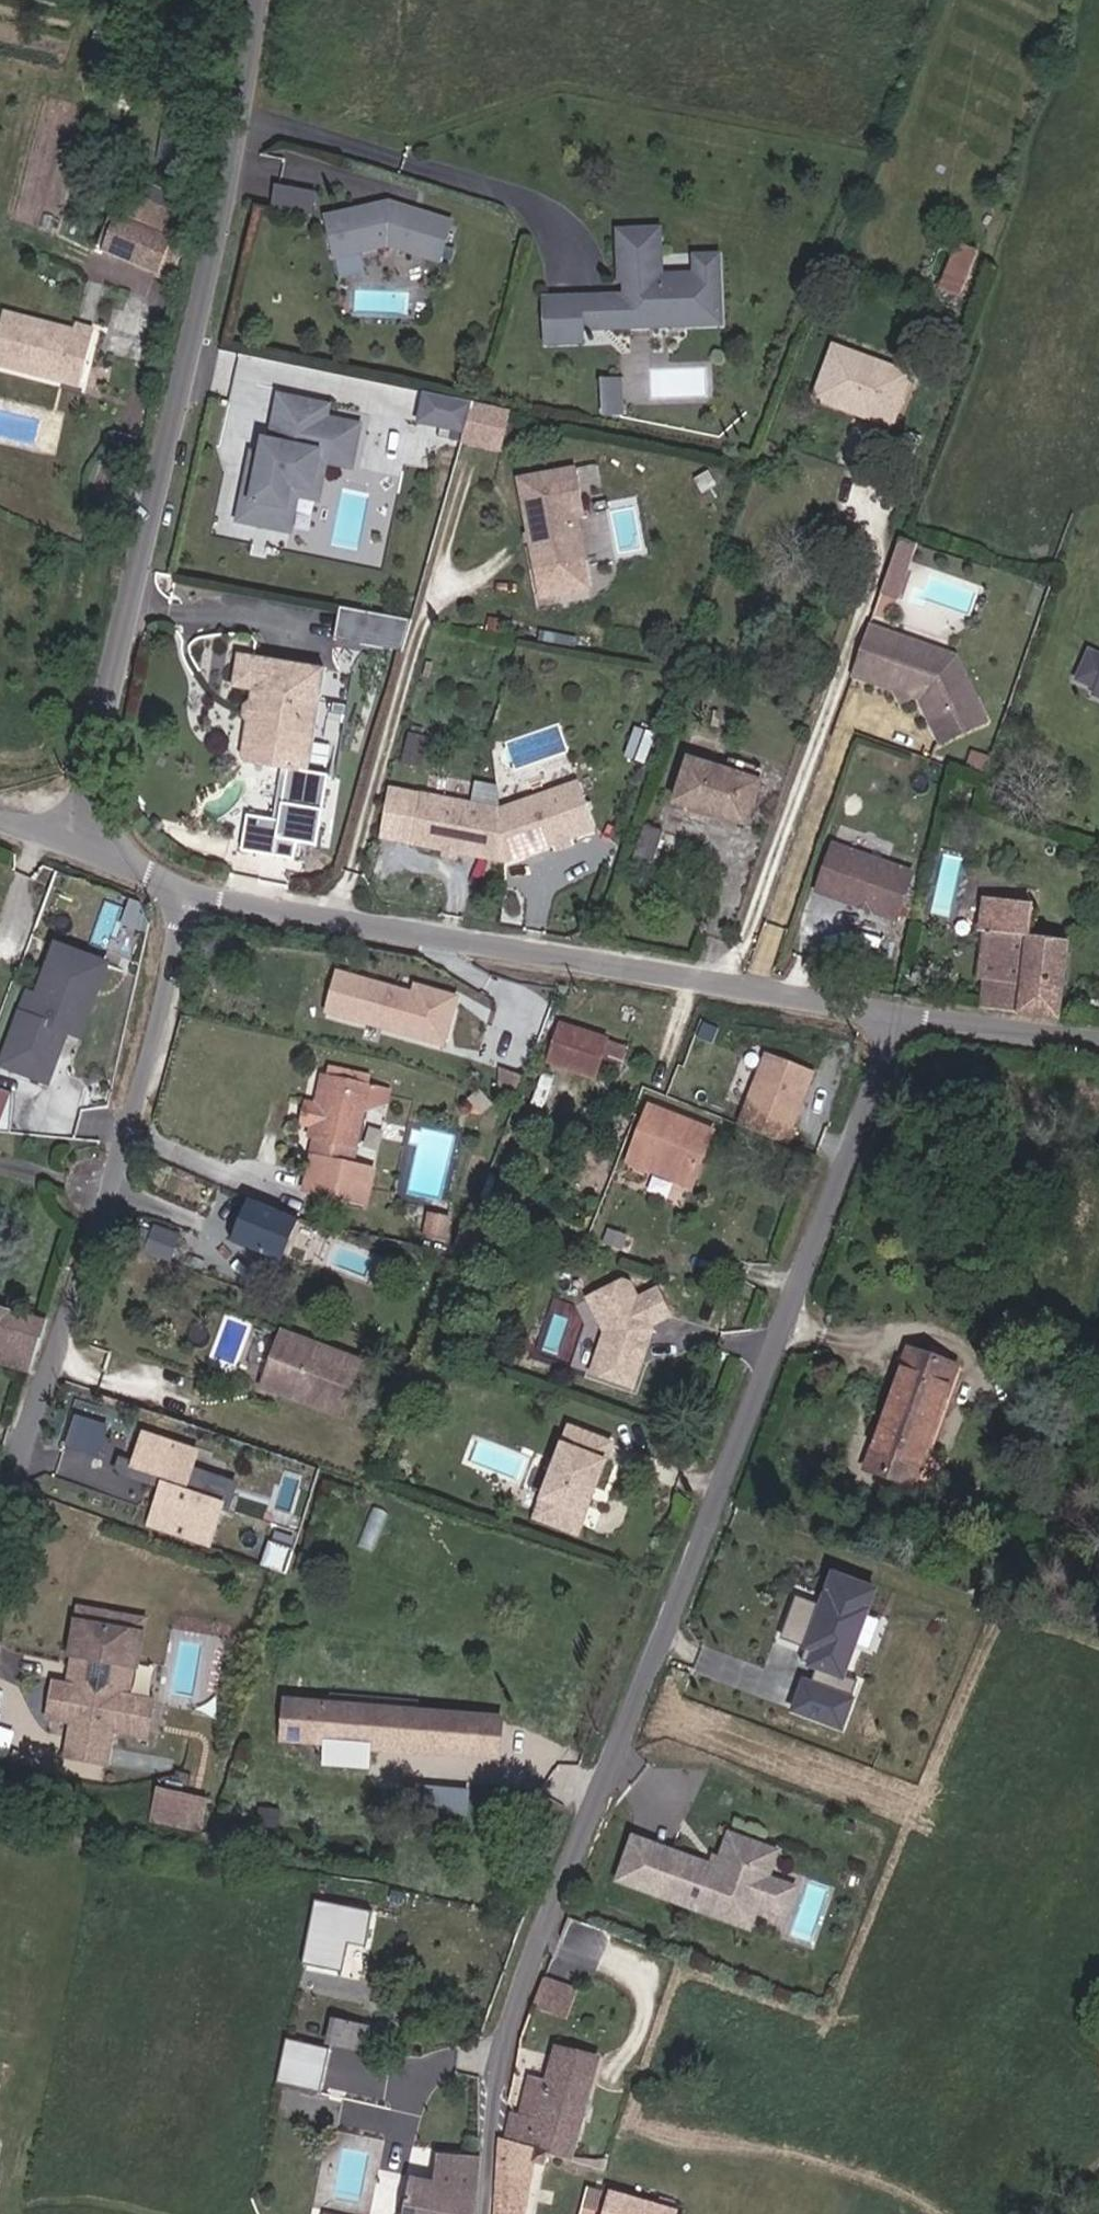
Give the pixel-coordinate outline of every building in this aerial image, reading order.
[(280,181),(273,208),(313,218),(320,191),(280,181)] [(322,216),(331,257),(358,251),(384,245),(436,261),(448,221),(386,202),(384,206),(376,208),(376,204),(322,216)] [(92,251),(153,276),(165,244),(138,233),(106,219),(92,251)] [(657,274),(655,227),(623,229),(616,237),(618,279),(633,278),(634,293),(605,295),(606,325),(659,323),(658,306),(694,304),(695,321),(718,320),(715,253),(692,254),(693,272),(657,274)] [(955,292),(970,250),(935,238),(919,278),(955,292)] [(358,251),(331,257),(336,278),(363,272),(358,251)] [(606,325),(605,295),(577,296),(579,327),(606,325)] [(579,327),(577,296),(542,298),(544,341),(579,339),(579,327)] [(0,337),(0,368),(64,385),(69,366),(87,370),(96,334),(78,329),(76,336),(5,317),(0,337)] [(907,374),(830,346),(825,358),(902,386),(907,374)] [(902,386),(825,358),(810,399),(887,427),(902,386)] [(620,403),(619,380),(601,381),(602,403),(620,403)] [(469,403),(422,393),(416,422),(461,432),(469,403)] [(347,467),(355,426),(322,419),(307,416),(310,403),(275,396),(266,442),(263,456),(257,455),(248,453),(239,499),(281,508),(286,485),(307,489),(313,460),(321,462),(347,467)] [(322,419),(324,406),(310,403),(307,416),(322,419)] [(486,406),(469,403),(461,432),(459,440),(477,445),(486,406)] [(620,412),(620,403),(602,403),(602,413),(620,412)] [(486,406),(477,445),(496,449),(505,410),(486,406)] [(263,456),(266,442),(260,441),(257,455),(263,456)] [(285,531),(292,495),(313,499),(321,462),(313,460),(307,489),(286,485),(281,508),(239,499),(234,520),(285,531)] [(583,515),(574,469),(517,479),(539,596),(586,588),(572,517),(583,515)] [(303,498),(299,525),(313,527),(316,500),(303,498)] [(893,582),(907,541),(893,537),(879,577),(893,582)] [(889,595),(893,582),(879,577),(874,591),(889,595)] [(339,639),(412,646),(415,614),(342,607),(339,639)] [(930,649),(862,625),(846,674),(889,689),(896,683),(904,686),(907,694),(914,697),(918,698),(927,694),(937,664),(930,649)] [(949,655),(930,649),(937,664),(927,694),(918,698),(914,697),(925,721),(970,699),(949,655)] [(1075,681),(1096,687),(1094,694),(1098,695),(1098,655),(1084,651),(1075,681)] [(306,664),(238,652),(232,685),(256,690),(254,705),(252,716),(246,720),(239,754),(244,760),(288,768),(306,664)] [(322,667),(306,664),(288,768),(304,771),(322,667)] [(678,698),(671,717),(681,720),(689,699),(679,695),(678,698)] [(254,705),(249,699),(243,704),(241,714),(246,720),(252,716),(254,705)] [(980,721),(970,699),(925,721),(935,742),(980,721)] [(417,773),(425,746),(409,741),(401,769),(417,773)] [(755,790),(687,772),(674,817),(742,836),(755,790)] [(592,840),(576,792),(497,819),(418,804),(409,853),(500,871),(592,840)] [(631,867),(648,874),(662,839),(644,833),(631,867)] [(909,871),(829,843),(813,890),(853,904),(858,902),(864,904),(866,908),(893,918),(909,871)] [(979,1008),(1049,1018),(1060,942),(1023,938),(1028,897),(1016,897),(1015,907),(977,903),(974,931),(982,932),(976,978),(982,979),(979,1008)] [(71,1034),(98,962),(54,945),(51,953),(75,962),(68,979),(76,997),(63,1031),(71,1034)] [(63,1031),(76,997),(68,979),(75,962),(51,953),(27,1017),(18,1014),(0,1061),(0,1065),(44,1082),(63,1031)] [(345,1024),(356,984),(343,981),(332,1020),(345,1024)] [(441,1050),(454,1003),(413,991),(410,999),(356,984),(345,1024),(441,1050)] [(558,1038),(546,1071),(591,1086),(602,1053),(558,1038)] [(788,1133),(810,1079),(763,1060),(734,1131),(785,1151),(792,1135),(788,1133)] [(320,1080),(313,1109),(308,1130),(305,1142),(307,1146),(305,1159),(310,1160),(301,1196),(361,1211),(371,1172),(347,1167),(367,1088),(320,1080)] [(17,1091),(0,1084),(0,1131),(2,1132),(17,1091)] [(297,1127),(308,1130),(313,1109),(302,1107),(297,1127)] [(646,1116),(628,1164),(693,1189),(711,1141),(646,1116)] [(688,1199),(693,1189),(628,1164),(624,1174),(688,1199)] [(256,1198),(239,1241),(290,1262),(308,1218),(256,1198)] [(422,1239),(441,1243),(445,1224),(425,1221),(422,1239)] [(588,1381),(630,1395),(639,1369),(636,1363),(640,1352),(646,1349),(650,1338),(648,1334),(669,1324),(656,1297),(636,1307),(628,1292),(622,1289),(587,1306),(603,1340),(588,1381)] [(26,1370),(41,1326),(0,1314),(0,1362),(26,1370)] [(368,1363),(276,1328),(256,1379),(348,1415),(368,1363)] [(855,1466),(906,1485),(950,1367),(900,1348),(855,1466)] [(105,1427),(76,1416),(65,1444),(95,1455),(105,1427)] [(198,1447),(142,1429),(129,1470),(159,1479),(144,1526),(208,1546),(222,1501),(232,1504),(240,1480),(192,1465),(198,1447)] [(566,1435),(532,1525),(575,1541),(608,1451),(566,1435)] [(835,1679),(867,1594),(826,1578),(814,1611),(790,1602),(775,1641),(799,1650),(809,1654),(804,1669),(810,1671),(804,1688),(797,1685),(787,1713),(834,1731),(851,1685),(835,1679)] [(142,1629),(79,1618),(71,1661),(84,1664),(90,1633),(127,1640),(121,1672),(131,1674),(131,1675),(134,1676),(142,1629)] [(145,1742),(151,1710),(126,1705),(127,1698),(117,1696),(118,1689),(128,1691),(131,1675),(131,1674),(121,1672),(127,1640),(90,1633),(84,1664),(82,1675),(72,1673),(70,1690),(79,1691),(78,1697),(55,1693),(49,1724),(73,1729),(70,1745),(107,1752),(110,1735),(145,1742)] [(804,1669),(809,1654),(799,1650),(794,1665),(804,1669)] [(507,1759),(510,1716),(290,1702),(288,1744),(329,1747),(371,1750),(507,1759)] [(104,1771),(107,1752),(70,1745),(67,1764),(104,1771)] [(369,1768),(371,1750),(329,1747),(327,1765),(369,1768)] [(199,1830),(207,1794),(160,1784),(152,1820),(199,1830)] [(757,1913),(767,1886),(760,1884),(770,1857),(723,1840),(711,1874),(664,1857),(660,1866),(623,1852),(611,1885),(742,1933),(750,1910),(757,1913)] [(664,1857),(627,1843),(623,1852),(660,1866),(664,1857)] [(777,1920),(787,1894),(767,1886),(757,1913),(777,1920)] [(341,1972),(349,1941),(369,1946),(377,1913),(320,1899),(304,1963),(341,1972)] [(541,2008),(572,2019),(581,1991),(550,1979),(541,2008)] [(368,2053),(373,2031),(336,2022),(331,2044),(368,2053)] [(318,2093),(329,2049),(285,2038),(274,2082),(318,2093)] [(604,2057),(562,2046),(556,2082),(536,2078),(528,2113),(513,2110),(511,2138),(506,2137),(500,2213),(531,2213),(542,2164),(554,2153),(577,2158),(604,2057)] [(474,2160),(434,2155),(431,2184),(404,2181),(399,2213),(467,2213),(474,2160)] [(686,2210),(615,2191),(613,2199),(591,2194),(586,2213),(685,2213),(686,2210)]
